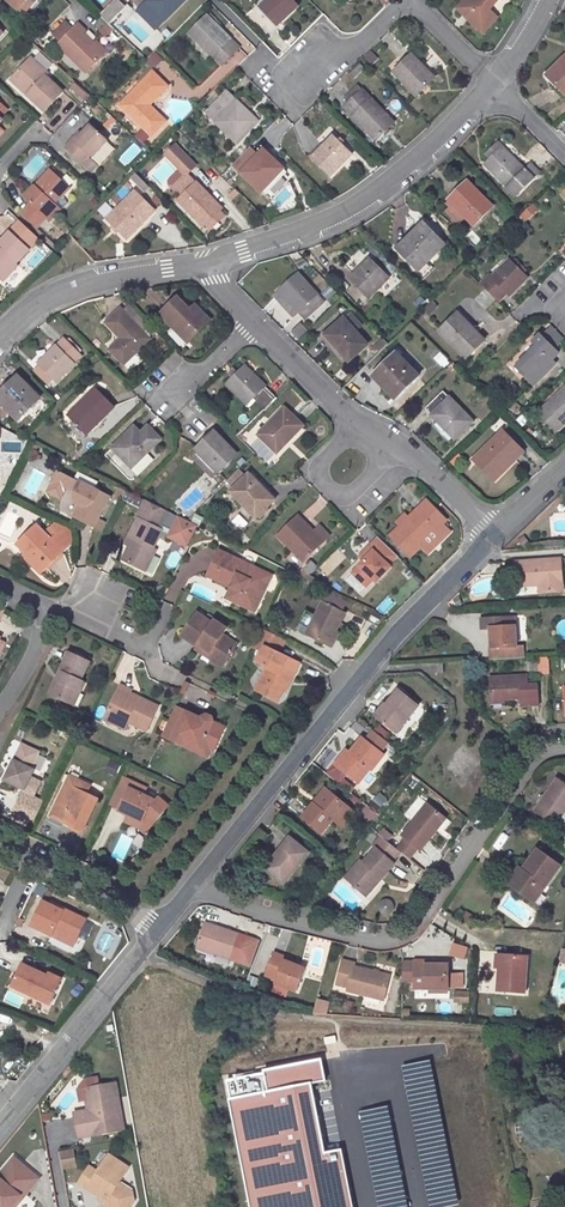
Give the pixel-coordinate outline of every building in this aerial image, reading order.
[(29,19),(36,10),(32,6),(37,0),(8,0),(29,19)] [(45,0),(37,0),(32,6),(36,10),(45,0)] [(125,6),(119,0),(113,0),(99,14),(107,23),(125,6)] [(139,11),(156,29),(186,0),(149,0),(148,1),(148,2),(139,11)] [(277,25),(298,6),(293,0),(267,0),(260,7),(277,25)] [(483,17),(499,0),(464,0),(483,17)] [(222,65),(240,48),(208,15),(190,33),(222,65)] [(83,27),(76,20),(55,42),(85,69),(103,49),(81,29),(83,27)] [(146,59),(153,67),(163,60),(156,51),(146,59)] [(394,72),(417,95),(435,77),(412,54),(394,72)] [(546,76),(564,96),(564,57),(546,76)] [(26,95),(43,111),(62,92),(45,76),(47,73),(31,58),(12,77),(29,91),(26,95)] [(167,87),(152,72),(139,86),(143,90),(136,96),(129,96),(119,105),(150,136),(164,122),(152,110),(150,112),(146,108),(148,106),(167,87)] [(10,80),(26,95),(29,91),(12,77),(10,80)] [(74,82),(69,87),(83,100),(88,95),(74,82)] [(139,86),(129,96),(136,96),(143,90),(139,86)] [(345,98),(350,102),(358,111),(353,116),(376,140),(394,122),(358,86),(345,98)] [(206,113),(237,143),(258,121),(227,93),(206,113)] [(350,102),(344,107),(353,116),(358,111),(350,102)] [(72,138),(64,147),(80,162),(88,154),(91,157),(106,141),(90,125),(82,134),(76,141),(72,138)] [(79,132),(72,138),(76,141),(82,134),(79,132)] [(329,176),(352,153),(334,135),(323,147),(311,159),(329,176)] [(499,142),(487,154),(492,158),(503,147),(499,142)] [(311,159),(323,147),(319,144),(308,155),(311,159)] [(172,189),(180,197),(178,199),(204,226),(207,224),(220,211),(222,209),(187,174),(195,166),(175,146),(165,155),(185,176),(172,189)] [(484,165),(516,196),(539,173),(531,165),(526,169),(503,147),(492,158),(484,165)] [(131,170),(149,152),(146,149),(128,167),(131,170)] [(261,192),(284,169),(264,150),(242,174),(261,192)] [(82,164),(90,171),(95,165),(88,159),(82,164)] [(35,228),(45,216),(50,221),(66,204),(60,198),(69,189),(54,175),(56,173),(52,169),(50,171),(49,170),(24,197),(30,202),(20,213),(35,228)] [(129,176),(143,190),(148,185),(134,171),(129,176)] [(465,217),(474,226),(493,206),(468,181),(449,201),(454,206),(451,209),(458,215),(461,212),(465,217)] [(284,189),(273,199),(280,207),(291,196),(284,189)] [(135,190),(107,219),(127,239),(155,210),(135,190)] [(107,202),(97,209),(102,216),(112,209),(107,202)] [(531,203),(519,217),(525,223),(538,209),(531,203)] [(447,212),(459,224),(465,217),(461,212),(458,215),(451,209),(454,206),(453,205),(447,212)] [(212,228),(224,215),(220,211),(207,224),(212,228)] [(16,265),(14,263),(37,238),(18,220),(7,231),(8,232),(0,241),(0,280),(1,281),(16,265)] [(417,234),(400,252),(418,271),(445,245),(423,224),(415,232),(417,234)] [(412,229),(395,247),(400,252),(417,234),(415,232),(412,229)] [(389,278),(369,258),(361,250),(345,266),(353,274),(349,278),(369,298),(389,278)] [(521,271),(516,266),(510,259),(492,277),(490,275),(481,284),(499,301),(507,294),(509,296),(527,277),(521,271)] [(298,273),(280,290),(305,319),(324,301),(298,273)] [(210,321),(195,306),(190,310),(178,298),(161,314),(188,341),(210,321)] [(123,311),(149,337),(157,329),(131,302),(123,311)] [(150,338),(149,337),(123,311),(120,308),(106,322),(121,338),(109,349),(124,364),(150,338)] [(484,341),(458,314),(440,332),(466,358),(484,341)] [(345,318),(326,335),(349,361),(368,345),(345,318)] [(299,324),(291,332),(298,338),(306,330),(299,324)] [(537,345),(516,366),(534,385),(555,363),(552,360),(558,353),(540,335),(533,342),(537,345)] [(65,338),(39,363),(56,381),(75,363),(74,362),(82,354),(65,338)] [(397,353),(375,374),(398,397),(420,376),(397,353)] [(234,378),(227,384),(248,404),(254,398),(266,409),(278,398),(245,366),(238,373),(234,378)] [(234,378),(238,373),(233,368),(229,373),(234,378)] [(39,398),(18,376),(9,385),(11,387),(0,399),(0,401),(18,419),(39,398)] [(87,435),(115,406),(96,387),(68,416),(87,435)] [(538,412),(556,431),(564,422),(564,387),(538,412)] [(473,422),(444,391),(425,408),(454,439),(473,422)] [(285,408),(259,435),(278,453),(303,426),(285,408)] [(154,446),(135,426),(112,448),(132,468),(154,446)] [(214,431),(196,449),(219,472),(237,454),(214,431)] [(495,449),(493,446),(477,462),(495,480),(523,452),(503,432),(494,440),(499,445),(495,449)] [(264,462),(273,454),(259,437),(249,445),(264,462)] [(231,492),(256,518),(274,500),(250,474),(231,492)] [(83,507),(86,508),(81,518),(100,528),(104,521),(110,510),(111,510),(116,501),(104,495),(104,496),(64,475),(58,487),(71,493),(72,491),(80,495),(79,498),(79,501),(80,503),(83,507)] [(133,494),(127,491),(121,503),(127,506),(133,494)] [(402,526),(392,536),(410,555),(420,545),(435,530),(443,538),(450,531),(442,523),(446,520),(427,502),(410,519),(402,526)] [(162,550),(171,532),(167,530),(172,519),(174,514),(152,504),(144,519),(146,520),(137,537),(143,540),(141,543),(139,542),(137,546),(131,558),(154,570),(164,551),(162,550)] [(238,513),(231,521),(241,529),(248,522),(238,513)] [(172,519),(181,524),(183,519),(174,514),(172,519)] [(405,514),(397,522),(402,526),(410,519),(405,514)] [(315,532),(298,515),(278,536),(304,562),(324,541),(315,532)] [(106,531),(110,523),(104,521),(100,528),(106,531)] [(32,557),(48,573),(71,551),(80,542),(78,529),(64,522),(53,532),(45,524),(25,543),(35,554),(32,557)] [(315,532),(324,541),(329,536),(320,528),(315,532)] [(420,545),(428,553),(443,538),(435,530),(420,545)] [(177,542),(192,549),(197,540),(182,533),(177,542)] [(137,537),(133,544),(137,546),(139,542),(141,543),(143,540),(137,537)] [(386,543),(361,569),(379,587),(404,561),(386,543)] [(325,578),(346,557),(337,548),(316,569),(325,578)] [(276,583),(224,557),(218,569),(226,573),(222,580),(239,589),(238,592),(243,595),(239,604),(260,615),(276,583)] [(561,558),(515,562),(516,583),(537,581),(539,583),(539,585),(539,592),(563,590),(561,558)] [(303,571),(309,576),(317,568),(312,562),(303,571)] [(213,580),(238,592),(239,589),(222,580),(226,573),(218,569),(213,580)] [(343,610),(348,602),(328,591),(324,598),(343,610)] [(234,601),(239,604),(243,595),(238,592),(234,601)] [(0,621),(3,622),(10,609),(0,604),(0,621)] [(312,639),(335,651),(341,638),(350,622),(327,610),(312,639)] [(205,647),(231,665),(243,647),(229,637),(234,632),(221,623),(219,626),(204,615),(189,638),(204,648),(205,647)] [(503,658),(522,658),(521,645),(515,645),(514,625),(508,626),(507,617),(480,618),(480,628),(489,628),(490,647),(502,646),(503,658)] [(268,632),(259,650),(270,656),(272,652),(269,650),(276,636),(268,632)] [(274,672),(262,694),(282,705),(289,693),(295,681),(298,683),(306,668),(286,657),(293,644),(276,636),(269,650),(272,652),(270,656),(264,667),(274,672)] [(341,638),(335,651),(338,652),(344,640),(341,638)] [(503,658),(502,646),(490,647),(488,647),(489,659),(503,658)] [(231,665),(205,647),(204,648),(202,651),(228,669),(231,665)] [(70,674),(66,682),(62,681),(55,695),(75,705),(81,691),(85,693),(90,684),(87,682),(96,664),(76,654),(66,672),(70,674)] [(538,657),(539,672),(549,671),(548,656),(538,657)] [(66,672),(62,681),(66,682),(70,674),(66,672)] [(528,681),(528,672),(489,674),(490,699),(505,698),(505,696),(519,695),(520,702),(540,701),(539,681),(528,681)] [(184,681),(180,691),(200,701),(205,691),(184,681)] [(295,681),(289,693),(292,694),(298,683),(295,681)] [(111,719),(131,729),(134,725),(152,733),(164,710),(144,700),(142,704),(133,700),(136,696),(137,693),(127,687),(111,719)] [(396,730),(418,702),(399,687),(376,715),(396,730)] [(81,691),(75,705),(80,707),(86,694),(85,693),(81,691)] [(133,700),(142,704),(144,700),(136,696),(133,700)] [(167,739),(187,750),(190,745),(206,754),(207,751),(215,755),(218,757),(231,732),(220,727),(219,723),(214,720),(209,721),(208,723),(181,711),(167,739)] [(109,723),(130,733),(131,729),(111,719),(109,723)] [(378,726),(375,730),(385,738),(388,734),(378,726)] [(366,738),(380,749),(387,741),(373,729),(366,738)] [(346,755),(343,753),(335,763),(357,781),(370,766),(372,768),(384,752),(380,749),(366,738),(363,735),(350,750),(346,755)] [(187,750),(212,762),(215,755),(207,751),(206,754),(190,745),(187,750)] [(8,783),(27,793),(26,796),(37,801),(44,786),(34,780),(38,773),(34,771),(42,755),(26,747),(8,783)] [(116,775),(120,765),(109,760),(105,770),(116,775)] [(532,806),(553,821),(560,827),(564,820),(564,806),(564,804),(564,781),(555,774),(532,806)] [(74,778),(70,786),(78,791),(82,782),(74,778)] [(58,815),(73,823),(71,827),(86,834),(102,802),(90,797),(95,788),(82,782),(78,791),(70,786),(60,805),(63,806),(58,815)] [(150,791),(137,784),(135,787),(148,794),(150,791)] [(132,818),(147,826),(153,831),(172,810),(162,800),(158,804),(146,798),(148,794),(135,787),(122,813),(132,818)] [(324,787),(313,802),(316,805),(328,790),(324,787)] [(316,805),(313,802),(301,817),(322,832),(333,818),(335,820),(347,805),(328,790),(316,805)] [(372,801),(382,807),(387,798),(378,792),(372,801)] [(417,796),(404,815),(410,819),(423,800),(417,796)] [(427,800),(402,832),(421,848),(437,827),(435,826),(444,814),(427,800)] [(73,823),(58,815),(63,806),(60,805),(54,818),(71,827),(73,823)] [(360,814),(371,822),(376,815),(366,807),(360,814)] [(446,816),(444,814),(435,826),(437,827),(446,816)] [(129,825),(143,832),(148,837),(153,831),(147,826),(132,818),(129,825)] [(393,836),(383,829),(380,833),(389,841),(393,836)] [(117,843),(125,849),(131,841),(124,835),(117,843)] [(284,882),(309,851),(291,837),(279,853),(277,852),(264,868),(284,882)] [(377,848),(364,863),(361,860),(346,878),(363,893),(378,876),(381,878),(395,863),(394,862),(400,855),(379,837),(373,844),(377,848)] [(532,898),(558,862),(535,845),(520,867),(523,869),(512,885),(532,898)] [(518,865),(506,881),(512,885),(523,869),(520,867),(518,865)] [(381,878),(378,876),(363,893),(367,895),(381,878)] [(388,915),(395,903),(384,897),(377,908),(388,915)] [(54,936),(75,947),(87,924),(65,913),(64,914),(45,904),(33,929),(52,939),(54,936)] [(205,920),(196,945),(216,952),(217,949),(232,955),(240,933),(205,920)] [(52,939),(74,950),(75,947),(54,936),(52,939)] [(452,942),(448,954),(465,960),(469,947),(452,942)] [(216,952),(230,958),(232,955),(217,949),(216,952)] [(306,969),(296,965),(284,961),(286,957),(274,953),(266,975),(277,979),(276,983),(297,990),(306,969)] [(525,991),(528,956),(501,954),(500,967),(498,990),(525,991)] [(284,961),(296,965),(297,961),(286,957),(284,961)] [(347,991),(380,1000),(387,975),(354,966),(355,963),(343,960),(336,983),(348,987),(347,991)] [(415,981),(415,988),(449,989),(450,965),(436,964),(427,964),(427,961),(416,960),(416,961),(404,961),(404,981),(415,981)] [(14,987),(51,1006),(59,989),(47,983),(49,980),(24,968),(14,987)] [(62,984),(50,977),(49,980),(47,983),(59,989),(62,984)] [(453,990),(453,1002),(469,1003),(469,990),(453,990)] [(317,998),(313,1013),(326,1016),(330,1001),(317,998)] [(266,1068),(271,1092),(311,1084),(327,1080),(322,1056),(266,1068)] [(401,1065),(428,1206),(436,1206),(456,1203),(429,1060),(401,1065)] [(271,1092),(266,1068),(226,1076),(231,1100),(271,1092)] [(122,1130),(114,1083),(86,1089),(88,1103),(90,1113),(73,1117),(77,1138),(122,1130)] [(251,1206),(351,1206),(338,1146),(324,1149),(311,1084),(271,1092),(231,1100),(251,1206)] [(87,1111),(73,1114),(73,1117),(90,1113),(88,1103),(85,1104),(87,1111)] [(360,1111),(379,1206),(408,1206),(388,1105),(360,1111)] [(74,1148),(58,1150),(60,1169),(76,1167),(74,1148)] [(88,1167),(78,1184),(95,1195),(96,1194),(102,1198),(106,1204),(104,1206),(105,1206),(129,1206),(133,1201),(131,1193),(118,1184),(127,1168),(107,1156),(96,1173),(88,1167)] [(32,1177),(13,1162),(0,1178),(0,1206),(17,1206),(22,1200),(17,1197),(32,1177)] [(22,1200),(37,1181),(32,1177),(17,1197),(22,1200)]
